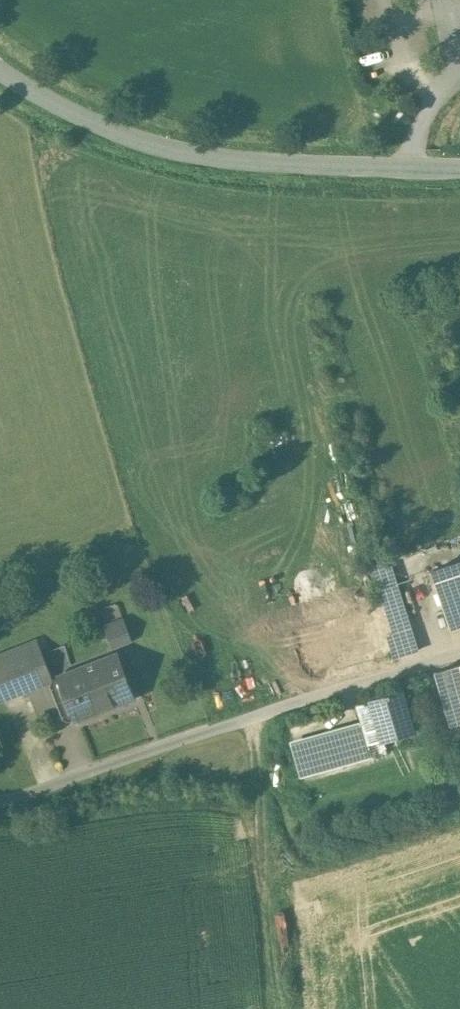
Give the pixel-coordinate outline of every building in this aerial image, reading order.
[(389,560),(373,566),(381,589),(397,584),(389,560)] [(431,571),(451,631),(459,628),(459,562),(431,571)] [(411,630),(397,584),(381,589),(395,635),(411,630)] [(123,618),(104,625),(113,648),(132,641),(123,618)] [(37,639),(10,650),(27,691),(53,680),(37,639)] [(0,654),(0,701),(27,691),(10,650),(0,654)] [(116,655),(60,677),(77,719),(133,697),(116,655)] [(435,673),(450,723),(459,720),(459,666),(435,673)] [(390,695),(384,697),(384,698),(357,706),(369,745),(396,737),(396,738),(402,736),(402,735),(414,732),(403,692),(390,696),(390,695)] [(358,729),(304,745),(311,765),(364,750),(358,729)]
